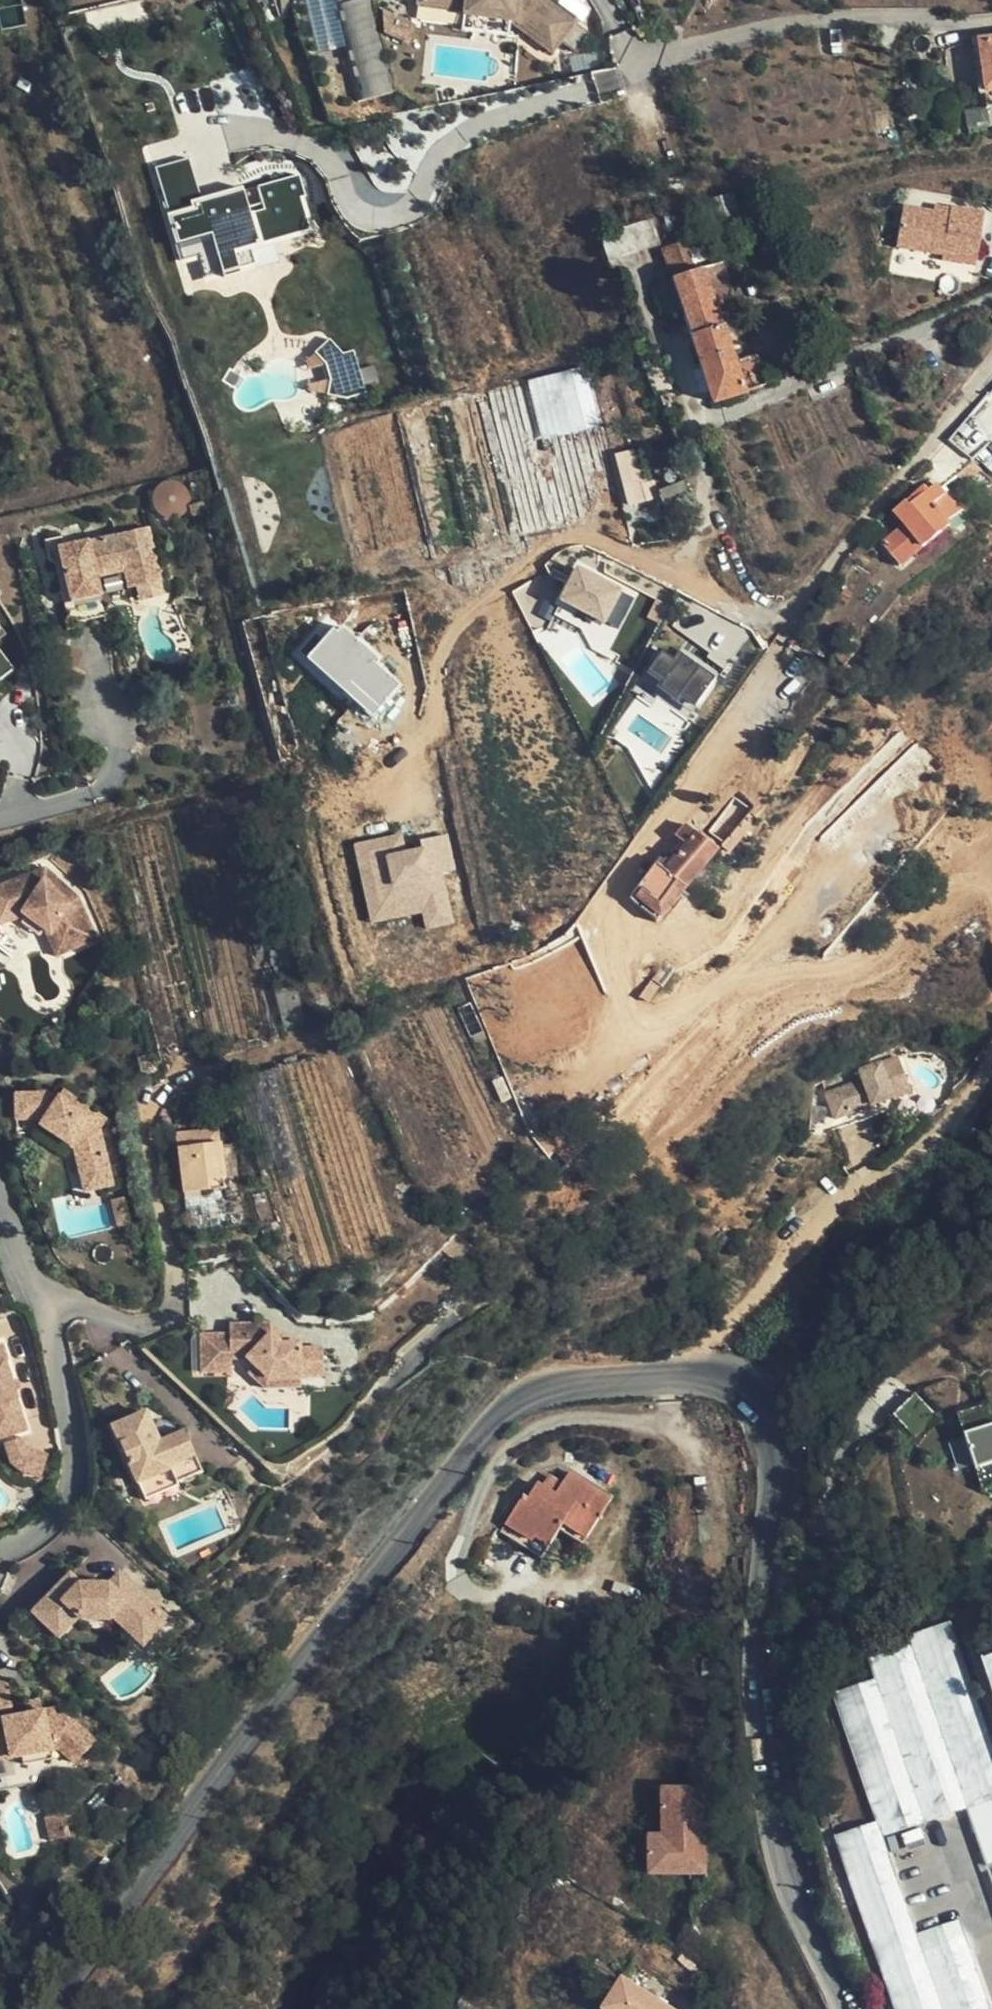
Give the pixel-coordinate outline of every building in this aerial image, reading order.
[(316,51),(347,45),(358,99),(392,92),(374,0),(350,0),(337,3),(336,0),(306,0),(316,51)] [(418,2),(463,9),(463,14),(509,22),(553,54),(575,23),(543,0),(418,0),(418,2)] [(509,22),(463,14),(459,30),(506,37),(509,22)] [(408,40),(413,22),(387,15),(382,32),(408,40)] [(985,104),(991,103),(991,39),(979,40),(985,104)] [(986,123),(985,104),(962,106),(963,125),(986,123)] [(770,186),(779,216),(828,359),(991,291),(991,278),(991,277),(947,150),(922,155),(905,158),(813,177),(770,186)] [(315,231),(302,173),(201,196),(192,158),(159,165),(180,260),(204,255),(209,274),(262,262),(258,244),(315,231)] [(662,244),(689,234),(684,221),(659,229),(655,221),(617,233),(625,260),(663,247),(662,244)] [(743,336),(733,307),(718,313),(701,267),(694,243),(667,252),(675,279),(674,279),(690,326),(692,334),(689,336),(714,405),(746,393),(729,342),(743,336)] [(671,279),(657,284),(666,314),(680,309),(671,279)] [(367,390),(356,348),(338,352),(336,344),(307,351),(315,379),(327,376),(333,399),(367,390)] [(613,454),(627,505),(656,498),(643,446),(613,454)] [(925,547),(952,526),(950,523),(965,511),(951,491),(946,494),(939,485),(912,506),(908,501),(894,512),(904,525),(883,542),(904,569),(908,566),(926,552),(925,547)] [(88,544),(61,550),(72,605),(100,599),(97,579),(127,572),(130,591),(161,584),(151,529),(118,537),(119,539),(89,546),(88,544)] [(72,605),(61,550),(51,552),(66,627),(104,619),(100,599),(72,605)] [(559,601),(608,626),(627,589),(579,564),(559,601)] [(403,684),(337,624),(306,659),(372,718),(403,684)] [(16,668),(0,646),(0,679),(16,668)] [(648,678),(705,704),(719,672),(679,654),(677,659),(660,651),(648,678)] [(355,844),(369,923),(422,914),(425,928),(455,922),(446,871),(457,869),(450,828),(355,844)] [(690,889),(720,853),(697,833),(666,871),(658,864),(630,899),(658,922),(687,888),(690,889)] [(36,871),(26,875),(28,881),(34,879),(66,901),(60,910),(62,918),(80,912),(74,896),(36,871)] [(26,875),(0,883),(0,908),(5,922),(23,916),(43,929),(51,951),(88,938),(80,912),(62,918),(60,910),(66,901),(34,879),(28,881),(26,875)] [(43,929),(23,916),(17,925),(37,938),(43,929)] [(909,1095),(896,1059),(858,1072),(862,1082),(824,1095),(829,1112),(842,1108),(845,1118),(909,1095)] [(51,1094),(14,1094),(16,1118),(28,1118),(44,1117),(39,1124),(72,1140),(78,1166),(107,1159),(101,1132),(108,1120),(66,1092),(61,1100),(51,1094)] [(14,1094),(0,1099),(0,1125),(16,1118),(14,1094)] [(842,1108),(829,1112),(833,1122),(845,1118),(842,1108)] [(28,1118),(16,1118),(18,1135),(31,1134),(28,1118)] [(178,1145),(203,1143),(221,1142),(220,1125),(176,1129),(178,1145)] [(221,1142),(203,1143),(206,1188),(225,1186),(221,1142)] [(206,1188),(203,1143),(178,1145),(181,1190),(206,1188)] [(112,1184),(107,1159),(78,1166),(83,1190),(112,1184)] [(241,1224),(239,1200),(221,1201),(222,1225),(241,1224)] [(298,1350),(287,1350),(273,1350),(264,1341),(264,1327),(225,1327),(225,1335),(225,1367),(241,1367),(246,1371),(259,1385),(290,1385),(318,1385),(318,1361),(299,1360),(298,1350)] [(273,1350),(287,1350),(264,1327),(264,1341),(273,1350)] [(225,1367),(225,1335),(196,1336),(196,1376),(225,1377),(225,1367)] [(0,1362),(0,1438),(0,1440),(22,1434),(2,1362),(0,1362)] [(290,1396),(290,1385),(259,1385),(246,1371),(240,1376),(260,1396),(290,1396)] [(108,1427),(130,1485),(165,1472),(171,1486),(194,1478),(178,1434),(151,1443),(141,1414),(108,1427)] [(966,1431),(976,1468),(991,1463),(991,1424),(966,1431)] [(16,1479),(49,1470),(44,1449),(33,1451),(29,1434),(6,1440),(16,1479)] [(557,1486),(573,1464),(560,1456),(543,1477),(557,1486)] [(564,1515),(586,1530),(612,1492),(573,1464),(557,1486),(543,1477),(537,1473),(529,1486),(525,1483),(504,1513),(532,1532),(535,1528),(549,1537),(560,1521),(564,1515)] [(165,1472),(130,1485),(137,1503),(172,1490),(171,1486),(165,1472)] [(532,1532),(504,1513),(498,1521),(541,1549),(549,1537),(535,1528),(532,1532)] [(560,1521),(582,1536),(586,1530),(564,1515),(560,1521)] [(119,1570),(87,1570),(79,1579),(68,1569),(34,1607),(52,1623),(75,1597),(81,1602),(85,1605),(116,1605),(119,1602),(128,1591),(146,1608),(162,1589),(129,1559),(119,1570)] [(79,1579),(87,1570),(76,1560),(68,1569),(79,1579)] [(177,1602),(162,1589),(146,1608),(128,1591),(119,1602),(151,1631),(177,1602)] [(75,1597),(52,1623),(58,1628),(81,1602),(75,1597)] [(832,1854),(880,1997),(965,1968),(991,1958),(991,1785),(942,1641),(913,1651),(924,1682),(856,1706),(899,1830),(832,1854)] [(4,1694),(17,1691),(13,1664),(0,1666),(0,1694),(4,1694)] [(26,1690),(28,1699),(44,1697),(43,1687),(26,1690)] [(4,1694),(5,1702),(19,1700),(17,1691),(4,1694)] [(5,1702),(0,1703),(0,1728),(7,1727),(8,1737),(19,1735),(20,1745),(51,1740),(49,1730),(59,1729),(77,1743),(94,1723),(66,1701),(62,1701),(60,1694),(44,1697),(28,1699),(19,1700),(5,1702)] [(0,1728),(0,1770),(64,1760),(77,1743),(59,1729),(49,1730),(51,1740),(20,1745),(19,1735),(8,1737),(7,1727),(0,1728)] [(703,1876),(703,1791),(661,1791),(661,1838),(647,1838),(647,1877),(703,1876)] [(965,1968),(880,1997),(885,2008),(979,2008),(965,1968)] [(602,2008),(664,2008),(618,1982),(602,2008)]
